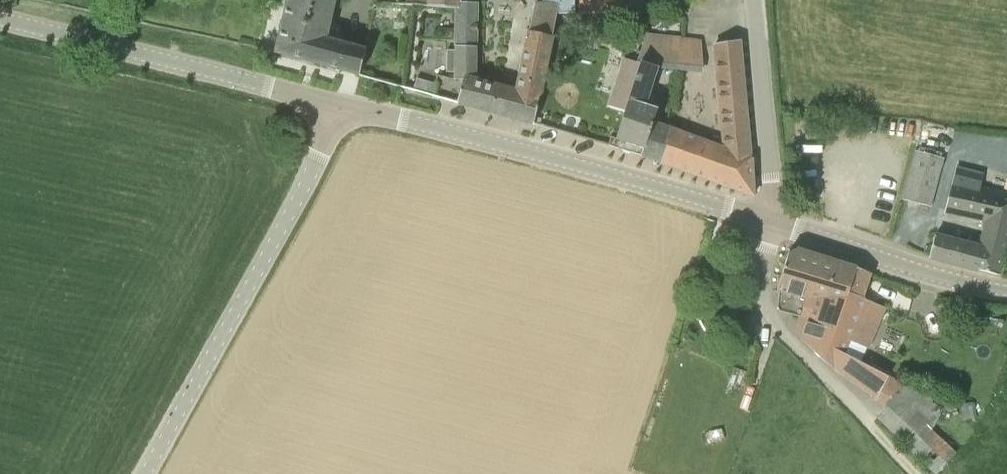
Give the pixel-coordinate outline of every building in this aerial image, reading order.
[(340,70),(341,70),(342,69),(356,73),(356,74),(359,75),(366,49),(324,38),(333,0),(287,0),(275,52),(340,70)] [(457,8),(457,2),(459,2),(459,0),(427,0),(427,6),(457,8)] [(492,112),(494,113),(494,112),(510,116),(509,117),(534,124),(557,14),(576,12),(575,0),(545,0),(545,4),(535,4),(516,91),(500,87),(492,112)] [(580,12),(643,12),(643,0),(580,0),(580,12)] [(457,102),(492,112),(500,87),(474,80),(476,3),(459,2),(457,2),(457,8),(456,49),(447,50),(447,71),(456,71),(456,78),(464,78),(457,102)] [(680,65),(681,40),(645,36),(637,60),(623,56),(608,103),(625,110),(616,139),(643,148),(641,154),(644,156),(645,155),(659,160),(659,161),(661,162),(667,127),(653,122),(657,109),(646,105),(659,63),(680,65)] [(667,127),(661,162),(694,174),(695,173),(709,178),(708,179),(754,195),(739,40),(715,44),(725,149),(667,127)] [(702,42),(681,40),(680,65),(703,68),(702,42)] [(434,93),(436,83),(417,78),(415,88),(434,93)] [(289,122),(287,128),(294,130),(296,124),(289,122)] [(915,151),(902,199),(931,206),(944,158),(915,151)] [(1006,236),(1006,193),(980,187),(983,176),(956,169),(945,210),(986,220),(979,248),(934,236),(929,257),(958,264),(958,263),(975,268),(975,269),(997,274),(1006,236)] [(862,295),(869,273),(870,272),(856,267),(796,248),(788,252),(778,285),(781,286),(777,306),(791,309),(790,314),(800,317),(801,315),(835,326),(847,290),(862,295)] [(795,332),(803,340),(824,360),(841,373),(885,404),(879,417),(878,418),(879,419),(880,418),(937,472),(956,453),(932,431),(947,401),(918,391),(918,393),(903,384),(843,353),(850,336),(861,340),(868,322),(857,317),(864,299),(861,297),(862,295),(847,290),(835,326),(801,315),(800,317),(795,332)]
